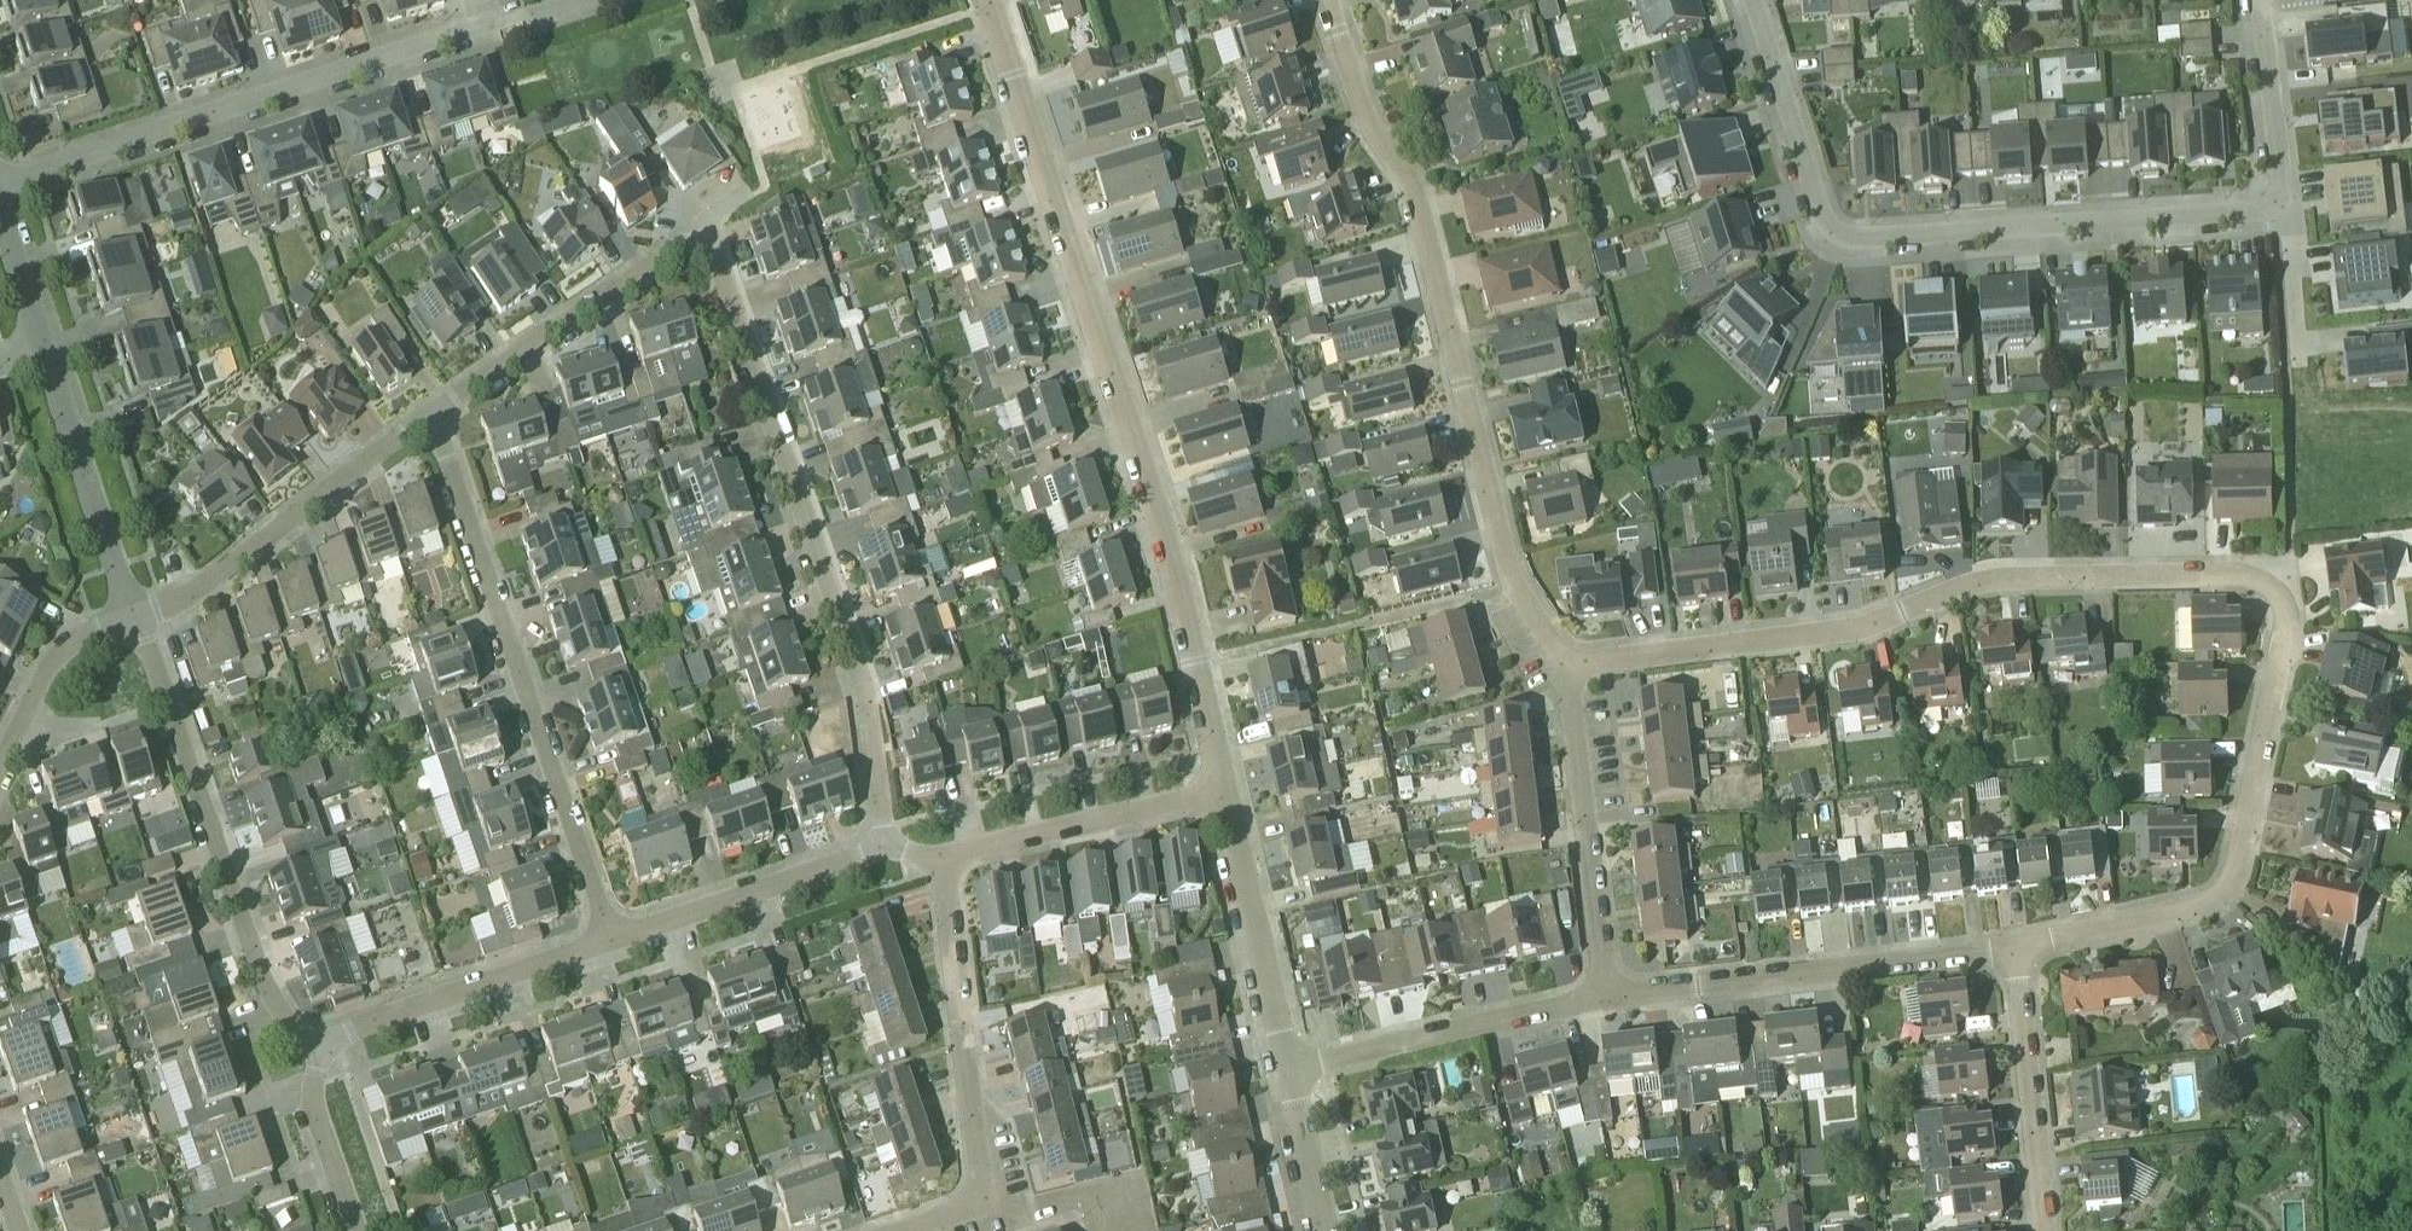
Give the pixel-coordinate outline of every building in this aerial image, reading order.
[(10,28),(10,31),(27,25),(32,39),(62,29),(63,31),(74,27),(65,1),(54,5),(52,0),(9,0),(1,3),(9,26),(5,29),(6,30),(10,28)] [(296,0),(280,6),(277,0),(248,0),(259,33),(274,28),(283,57),(310,48),(310,50),(312,49),(296,0)] [(296,0),(312,49),(314,48),(313,47),(340,38),(330,9),(345,4),(344,0),(297,0),(296,0)] [(388,22),(406,16),(407,18),(417,14),(412,0),(381,0),(388,22)] [(417,14),(427,11),(427,9),(445,4),(444,0),(412,0),(417,14)] [(1064,14),(1067,21),(1082,16),(1077,0),(1039,0),(1046,20),(1064,14)] [(1253,5),(1252,0),(1239,0),(1242,8),(1251,6),(1253,5)] [(1401,28),(1411,25),(1412,27),(1452,14),(1452,12),(1453,11),(1449,0),(1392,0),(1401,28)] [(1701,24),(1702,23),(1694,0),(1640,0),(1653,39),(1701,24)] [(1832,21),(1851,20),(1850,0),(1830,0),(1832,21)] [(1851,20),(1870,18),(1869,0),(1850,0),(1851,20)] [(1983,10),(2003,9),(2002,0),(1982,0),(1983,10)] [(2003,9),(2022,8),(2021,0),(2002,0),(2003,9)] [(1539,7),(1544,24),(1561,19),(1556,2),(1539,7)] [(1267,3),(1227,16),(1243,67),(1260,61),(1279,55),(1297,49),(1286,15),(1272,20),(1267,3)] [(186,21),(191,35),(207,84),(217,80),(216,79),(234,73),(225,44),(240,39),(229,6),(186,21)] [(2310,35),(2314,69),(2368,62),(2366,40),(2392,37),(2389,9),(2339,14),(2341,32),(2310,35)] [(1499,12),(1477,19),(1482,35),(1505,28),(1499,12)] [(1185,30),(1180,15),(1169,18),(1173,33),(1185,30)] [(1522,22),(1531,60),(1543,57),(1534,19),(1522,22)] [(1429,99),(1467,86),(1462,69),(1467,67),(1462,53),(1475,49),(1467,22),(1428,34),(1434,50),(1415,56),(1417,61),(1413,65),(1423,93),(1428,95),(1429,99)] [(197,87),(207,84),(191,35),(174,40),(167,27),(143,35),(154,67),(169,63),(178,92),(196,86),(197,87)] [(2213,44),(2212,27),(2180,29),(2181,46),(2213,44)] [(20,73),(24,71),(24,73),(41,67),(46,81),(76,71),(76,73),(88,69),(79,43),(68,47),(63,31),(62,29),(32,39),(15,45),(23,69),(19,71),(20,73)] [(1987,45),(1987,54),(2001,53),(2000,39),(1992,40),(1987,45)] [(124,57),(137,53),(133,41),(120,45),(124,57)] [(2183,63),(2214,61),(2213,44),(2181,46),(2183,63)] [(1118,67),(1132,62),(1126,46),(1112,51),(1118,67)] [(1716,66),(1710,46),(1655,64),(1660,81),(1671,77),(1684,116),(1728,102),(1721,82),(1724,81),(1719,65),(1716,66)] [(1855,69),(1854,52),(1822,55),(1823,72),(1855,69)] [(1107,54),(1072,65),(1078,83),(1113,72),(1107,54)] [(1260,61),(1264,73),(1283,67),(1279,55),(1260,61)] [(2082,58),(2084,73),(2099,71),(2097,57),(2082,58)] [(895,69),(900,84),(909,110),(919,107),(967,90),(962,73),(958,74),(954,65),(929,74),(924,60),(930,59),(930,58),(895,69)] [(1310,91),(1308,83),(1301,61),(1283,67),(1264,73),(1234,83),(1251,134),(1281,124),(1299,118),(1309,115),(1302,94),(1310,91)] [(1883,68),(1885,84),(1898,82),(1896,66),(1883,68)] [(457,77),(454,78),(470,125),(486,119),(495,133),(519,125),(508,93),(493,97),(483,68),(480,69),(480,68),(456,75),(457,77)] [(88,69),(76,73),(76,71),(46,81),(29,87),(37,111),(33,113),(34,115),(37,113),(38,115),(55,110),(60,125),(102,112),(88,69)] [(1823,72),(1824,88),(1856,86),(1855,69),(1823,72)] [(845,88),(840,73),(821,79),(827,94),(845,88)] [(1563,104),(1569,122),(1586,117),(1581,99),(1604,91),(1598,73),(1575,81),(1558,86),(1563,104)] [(1918,92),(1917,74),(1902,75),(1903,93),(1918,92)] [(1548,75),(1537,78),(1541,92),(1553,89),(1548,75)] [(430,154),(454,146),(475,140),(470,125),(454,78),(451,79),(450,77),(427,85),(428,87),(425,88),(435,117),(419,122),(430,154)] [(1150,123),(1138,83),(1079,101),(1091,141),(1150,123)] [(967,90),(919,107),(924,122),(913,125),(921,150),(951,141),(946,126),(972,118),(969,108),(973,107),(967,90)] [(1449,105),(1455,122),(1447,125),(1453,144),(1452,148),(1454,155),(1457,157),(1460,165),(1513,146),(1494,90),(1449,105)] [(2387,146),(2383,111),(2397,110),(2395,94),(2372,97),(2372,94),(2328,100),(2329,112),(2318,114),(2320,137),(2325,137),(2327,153),(2343,151),(2344,153),(2367,150),(2367,148),(2387,146)] [(406,162),(430,154),(419,122),(404,127),(395,97),(392,98),(391,97),(368,105),(369,106),(366,107),(381,154),(398,148),(406,162)] [(2178,162),(2188,162),(2189,172),(2225,169),(2224,159),(2231,158),(2228,120),(2195,122),(2193,97),(2174,99),(2178,162)] [(2141,175),(2142,179),(2160,178),(2160,174),(2169,173),(2168,163),(2178,162),(2174,99),(2154,100),(2156,125),(2107,128),(2110,167),(2132,166),(2132,176),(2141,175)] [(1187,126),(1186,124),(1205,119),(1200,103),(1182,108),(1183,112),(1155,121),(1159,135),(1187,126)] [(365,159),(381,154),(366,107),(363,108),(362,107),(339,114),(340,116),(337,117),(346,146),(331,151),(342,183),(366,175),(365,159)] [(2041,172),(2051,171),(2052,181),(2080,179),(2089,179),(2088,169),(2110,167),(2107,128),(2058,132),(2056,107),(2037,108),(2041,172)] [(613,112),(624,129),(630,137),(641,154),(651,148),(624,108),(613,112)] [(1996,185),(2032,183),(2032,173),(2041,172),(2037,108),(2018,110),(2019,135),(1970,138),(1973,177),(1995,175),(1996,185)] [(1905,182),(1915,181),(1915,191),(1924,190),(1925,195),(1943,193),(1943,189),(1952,188),(1951,178),(1973,177),(1970,138),(1921,142),(1920,117),(1900,118),(1905,182)] [(1299,118),(1281,124),(1284,135),(1303,129),(1299,118)] [(1900,118),(1881,119),(1883,144),(1849,147),(1852,186),(1859,185),(1859,195),(1896,193),(1895,182),(1905,182),(1900,118)] [(1330,153),(1328,145),(1321,123),(1303,129),(1284,135),(1254,144),(1260,162),(1274,157),(1284,190),(1329,176),(1322,155),(1330,153)] [(1690,166),(1700,197),(1755,179),(1737,124),(1645,154),(1653,178),(1690,166)] [(318,191),(342,183),(331,151),(317,156),(307,126),(304,128),(303,126),(280,134),(281,135),(278,136),(293,183),(310,177),(318,191)] [(709,126),(661,158),(684,192),(732,160),(709,126)] [(616,134),(622,143),(613,148),(620,158),(607,167),(613,177),(599,187),(627,229),(656,210),(645,194),(648,191),(643,184),(655,176),(641,155),(641,154),(630,137),(624,129),(616,134)] [(254,212),(260,231),(284,223),(278,205),(298,198),(293,183),(278,136),(275,137),(274,136),(251,143),(252,145),(249,146),(257,175),(243,180),(254,212)] [(951,141),(921,150),(930,175),(940,172),(945,187),(994,171),(988,154),(984,155),(981,146),(955,154),(951,141)] [(1170,187),(1158,148),(1099,166),(1111,205),(1170,187)] [(260,231),(254,212),(243,180),(228,185),(219,156),(216,157),(215,155),(192,163),(193,164),(189,165),(195,184),(192,185),(191,183),(190,184),(196,203),(198,203),(197,201),(200,200),(204,212),(221,206),(241,237),(260,231)] [(1592,161),(1575,166),(1580,184),(1598,178),(1592,161)] [(1540,178),(1547,176),(1549,169),(1543,164),(1536,166),(1535,173),(1540,178)] [(878,165),(869,168),(873,181),(882,178),(878,165)] [(940,206),(948,230),(931,236),(977,221),(973,207),(998,199),(995,189),(1000,188),(994,171),(945,187),(950,202),(940,206)] [(2392,173),(2329,179),(2334,225),(2381,220),(2379,197),(2396,195),(2392,173)] [(1546,228),(1544,222),(1533,175),(1462,192),(1466,209),(1471,208),(1473,216),(1471,217),(1475,237),(1473,238),(1473,239),(1515,229),(1517,235),(1546,228)] [(481,177),(467,187),(480,206),(494,197),(481,177)] [(1207,191),(1203,177),(1175,186),(1179,200),(1207,191)] [(1369,209),(1366,201),(1359,179),(1289,203),(1295,223),(1313,217),(1323,246),(1367,232),(1360,212),(1369,209)] [(578,210),(543,233),(567,270),(598,249),(597,248),(596,249),(594,246),(609,236),(575,186),(562,194),(568,203),(572,201),(578,210)] [(873,214),(864,186),(847,192),(857,220),(873,214)] [(72,232),(76,230),(76,232),(93,227),(98,241),(140,228),(132,202),(120,206),(114,188),(67,204),(75,228),(71,230),(72,232)] [(181,193),(166,199),(171,214),(187,208),(181,193)] [(764,211),(769,225),(750,232),(753,240),(750,241),(755,259),(805,242),(800,227),(811,223),(802,198),(764,211)] [(897,216),(893,204),(880,208),(884,221),(897,216)] [(1692,225),(1707,273),(1762,255),(1747,207),(1692,225)] [(1183,254),(1171,215),(1112,232),(1124,272),(1183,254)] [(877,216),(865,221),(871,238),(883,233),(877,216)] [(977,221),(931,236),(936,251),(945,249),(954,274),(971,268),(1020,252),(1015,235),(1011,236),(1008,227),(981,235),(977,221)] [(411,245),(429,233),(422,223),(404,234),(411,245)] [(500,314),(529,295),(536,291),(530,283),(545,272),(516,227),(499,238),(506,249),(472,271),(500,314)] [(98,241),(103,256),(86,262),(87,264),(83,264),(83,266),(88,266),(95,289),(142,274),(137,257),(148,253),(140,228),(98,241)] [(2402,300),(2394,301),(2388,255),(2397,254),(2396,253),(2381,254),(2379,241),(2381,241),(2380,239),(2349,243),(2349,245),(2351,244),(2352,258),(2334,260),(2335,261),(2338,261),(2341,284),(2339,284),(2341,307),(2340,307),(2340,309),(2402,301),(2402,300)] [(797,289),(829,278),(821,253),(810,256),(805,242),(755,259),(761,276),(765,275),(768,283),(793,275),(797,289)] [(1187,253),(1192,266),(1226,256),(1222,242),(1187,253)] [(1490,312),(1561,294),(1550,248),(1479,265),(1483,282),(1489,281),(1490,289),(1488,290),(1493,310),(1490,311),(1490,312)] [(1615,249),(1596,253),(1601,277),(1620,273),(1615,249)] [(1196,280),(1230,270),(1245,265),(1241,251),(1226,256),(1192,266),(1196,280)] [(966,287),(974,311),(974,312),(994,305),(995,305),(1009,301),(1009,300),(1003,301),(999,288),(1025,280),(1022,270),(1026,269),(1020,252),(971,268),(977,283),(966,287)] [(206,255),(184,262),(189,276),(211,268),(206,255)] [(545,255),(538,260),(544,269),(551,264),(545,255)] [(338,269),(333,256),(322,260),(326,273),(338,269)] [(1317,274),(1326,309),(1385,294),(1377,259),(1317,274)] [(2265,337),(2259,263),(2207,267),(2211,320),(2239,318),(2241,339),(2265,337)] [(1315,283),(1310,264),(1279,274),(1280,277),(1283,290),(1315,283)] [(2187,323),(2183,270),(2168,271),(2168,270),(2152,271),(2152,272),(2133,274),(2137,327),(2187,323)] [(434,297),(415,310),(443,352),(465,337),(464,336),(472,331),(474,334),(476,333),(466,319),(482,308),(456,271),(429,289),(434,297)] [(2061,335),(2085,333),(2112,332),(2107,274),(2089,275),(2089,272),(2075,273),(2075,276),(2057,278),(2061,335)] [(100,316),(104,314),(104,317),(121,311),(126,326),(168,312),(159,287),(148,290),(142,274),(95,289),(103,312),(99,314),(100,316)] [(1266,295),(1283,290),(1280,277),(1263,282),(1266,295)] [(777,311),(780,319),(777,320),(782,338),(832,321),(827,306),(838,302),(829,278),(797,289),(802,303),(777,311)] [(1752,343),(1735,361),(1767,392),(1768,392),(1784,354),(1771,341),(1801,310),(1770,279),(1720,312),(1752,343)] [(1202,321),(1191,281),(1132,299),(1144,339),(1202,321)] [(2014,281),(1981,283),(1980,283),(1984,341),(2036,337),(2033,301),(2031,302),(2029,289),(2015,289),(2014,281)] [(1591,300),(1598,298),(1600,291),(1595,286),(1588,288),(1586,295),(1591,300)] [(1958,357),(1957,344),(1960,343),(1956,288),(1904,292),(1908,347),(1911,347),(1912,360),(1958,357)] [(297,289),(288,302),(305,313),(314,300),(297,289)] [(1249,312),(1258,314),(1260,300),(1251,298),(1249,312)] [(1597,301),(1555,311),(1527,318),(1499,325),(1502,339),(1497,340),(1501,356),(1508,383),(1562,369),(1552,327),(1556,326),(1563,330),(1601,321),(1597,301)] [(974,312),(974,311),(965,314),(970,329),(980,326),(989,352),(1038,336),(1032,319),(1028,320),(1025,311),(999,319),(995,305),(994,305),(974,312)] [(656,315),(670,356),(676,374),(703,365),(684,306),(656,315)] [(287,331),(280,307),(263,313),(270,337),(287,331)] [(1886,370),(1882,312),(1854,314),(1852,307),(1840,308),(1808,369),(1840,366),(1841,373),(1850,373),(1853,418),(1886,416),(1883,370),(1886,370)] [(352,351),(381,394),(387,390),(389,393),(411,379),(391,349),(406,339),(386,309),(370,319),(379,333),(352,351)] [(918,315),(922,326),(935,322),(931,311),(918,315)] [(126,326),(131,340),(114,346),(115,348),(111,349),(111,351),(115,350),(123,374),(170,358),(165,341),(176,337),(168,312),(126,326)] [(292,333),(300,344),(321,328),(310,312),(292,333)] [(645,371),(631,375),(647,425),(660,420),(654,399),(681,390),(676,374),(670,356),(656,315),(629,323),(645,371)] [(1332,332),(1341,367),(1400,352),(1391,317),(1332,332)] [(899,329),(902,338),(915,334),(911,320),(902,323),(899,329)] [(824,368),(856,357),(848,332),(837,335),(832,321),(782,338),(788,355),(792,354),(795,362),(820,354),(824,368)] [(1329,339),(1324,321),(1293,330),(1297,347),(1329,339)] [(229,336),(225,322),(216,325),(212,332),(215,341),(229,336)] [(2351,390),(2411,383),(2409,367),(2411,366),(2411,328),(2383,331),(2371,332),(2373,347),(2346,350),(2351,390)] [(1038,336),(989,352),(978,355),(992,396),(998,394),(1021,386),(1016,372),(1042,364),(1039,354),(1043,353),(1038,336)] [(1228,382),(1216,342),(1157,360),(1169,400),(1228,382)] [(810,417),(859,400),(879,393),(866,354),(856,357),(824,368),(829,382),(804,390),(807,399),(804,399),(810,417)] [(647,425),(631,375),(617,380),(609,355),(582,364),(602,424),(628,416),(633,429),(647,425)] [(132,401),(149,395),(154,411),(158,424),(186,405),(185,400),(196,397),(187,371),(176,375),(170,358),(123,374),(131,396),(127,399),(128,400),(131,398),(132,401)] [(1233,380),(1237,394),(1265,385),(1292,377),(1287,363),(1261,371),(1233,380)] [(580,449),(575,432),(602,424),(582,364),(555,372),(568,414),(570,420),(557,425),(566,453),(580,449)] [(363,406),(336,371),(323,381),(319,376),(289,399),(314,432),(319,428),(329,441),(355,422),(350,416),(363,406)] [(1346,390),(1355,425),(1414,410),(1406,375),(1346,390)] [(2124,390),(2123,375),(2098,377),(2099,392),(2124,390)] [(1623,394),(1619,376),(1601,380),(1606,399),(1623,394)] [(1343,398),(1339,379),(1307,387),(1312,405),(1343,398)] [(2275,393),(2274,379),(2259,380),(2260,394),(2275,393)] [(2049,380),(2034,381),(2036,397),(2050,396),(2049,380)] [(976,416),(1003,407),(1012,434),(1024,430),(1064,417),(1055,390),(1031,398),(1027,384),(1021,386),(998,394),(992,396),(971,403),(976,416)] [(1269,399),(1265,385),(1237,394),(1242,408),(1269,399)] [(1569,404),(1565,385),(1531,393),(1536,412),(1512,418),(1521,458),(1584,443),(1574,403),(1569,404)] [(1307,390),(1298,392),(1301,404),(1310,402),(1307,390)] [(1974,390),(1945,392),(1946,406),(1975,404),(1974,390)] [(864,415),(859,400),(810,417),(815,434),(819,433),(822,441),(847,433),(851,447),(888,434),(879,409),(864,415)] [(521,454),(524,465),(542,459),(544,465),(567,458),(566,453),(557,425),(543,429),(535,404),(507,413),(521,454)] [(2032,433),(2044,419),(2030,408),(2018,421),(2032,433)] [(307,441),(282,409),(261,425),(259,423),(232,443),(267,489),(294,469),(283,453),(289,449),(292,452),(307,441)] [(1249,448),(1236,409),(1178,427),(1190,466),(1249,448)] [(2207,431),(2232,430),(2232,409),(2207,410),(2207,431)] [(722,410),(708,415),(713,430),(727,425),(722,410)] [(480,422),(488,445),(494,463),(495,463),(504,490),(517,485),(520,496),(522,495),(526,505),(530,519),(542,516),(559,509),(554,495),(537,501),(524,465),(521,454),(507,413),(480,422)] [(5,461),(2,449),(15,446),(9,416),(0,418),(0,462),(5,461)] [(2126,416),(2112,416),(2112,437),(2126,436),(2126,416)] [(1053,465),(1049,451),(1073,443),(1064,417),(1024,430),(1012,434),(1013,439),(1007,450),(1013,453),(1015,461),(1001,465),(1006,480),(1009,479),(1025,475),(1034,472),(1053,465)] [(1789,440),(1787,421),(1768,424),(1761,438),(1762,444),(1789,440)] [(1750,422),(1713,428),(1717,450),(1754,443),(1750,422)] [(1965,455),(1967,425),(1947,424),(1945,455),(1965,455)] [(147,439),(156,433),(153,425),(143,428),(147,439)] [(1365,446),(1374,481),(1433,467),(1425,432),(1365,446)] [(896,459),(888,434),(851,447),(856,461),(831,469),(834,478),(831,479),(836,496),(886,479),(881,464),(896,459)] [(1357,470),(1354,456),(1362,454),(1358,436),(1327,444),(1315,447),(1319,464),(1331,461),(1335,475),(1341,474),(1352,471),(1357,470)] [(1832,461),(1830,439),(1810,441),(1812,462),(1832,461)] [(717,456),(712,442),(683,452),(688,466),(705,460),(717,456)] [(1781,445),(1783,463),(1804,460),(1802,442),(1781,445)] [(221,449),(211,456),(196,467),(200,472),(178,488),(193,508),(197,505),(208,520),(232,503),(235,508),(255,493),(221,449)] [(568,453),(573,469),(584,465),(580,450),(568,453)] [(661,459),(666,473),(688,466),(683,452),(661,459)] [(1561,479),(1548,483),(1528,487),(1539,534),(1587,523),(1578,486),(1595,483),(1589,457),(1558,464),(1561,479)] [(2233,473),(2216,474),(2217,523),(2250,522),(2250,526),(2271,525),(2270,473),(2273,473),(2273,458),(2232,458),(2233,473)] [(677,492),(684,513),(690,510),(702,506),(744,492),(735,465),(710,474),(705,460),(688,466),(666,473),(658,476),(664,496),(677,492)] [(2081,528),(2094,528),(2118,527),(2116,462),(2080,463),(2080,461),(2059,461),(2059,485),(2061,486),(2061,522),(2081,521),(2081,528)] [(1062,462),(1053,465),(1034,472),(1025,475),(1009,479),(1014,494),(1027,490),(1036,515),(1059,508),(1100,494),(1091,468),(1067,476),(1062,462)] [(2176,527),(2176,520),(2193,519),(2192,484),(2194,484),(2194,465),(2167,465),(2167,474),(2139,475),(2140,528),(2176,527)] [(2043,503),(2042,469),(2042,466),(1975,468),(1976,486),(1984,486),(1985,531),(2023,530),(2022,504),(2043,503)] [(1673,487),(1669,468),(1650,472),(1654,491),(1673,487)] [(952,497),(969,492),(961,470),(945,475),(952,497)] [(1935,484),(1922,485),(1921,474),(1897,477),(1906,549),(1927,546),(1927,543),(1940,542),(1941,549),(1963,547),(1955,486),(1936,488),(1935,484)] [(1262,517),(1250,478),(1191,496),(1203,535),(1262,517)] [(878,526),(910,515),(905,500),(894,503),(886,479),(836,496),(842,513),(846,512),(849,520),(874,512),(878,526)] [(641,493),(638,485),(627,489),(631,500),(639,497),(641,493)] [(387,529),(398,562),(423,553),(419,542),(438,536),(422,490),(402,497),(403,502),(394,505),(401,525),(387,529)] [(1380,505),(1388,540),(1448,525),(1439,490),(1380,505)] [(687,557),(704,551),(733,541),(728,527),(753,519),(744,492),(702,506),(690,510),(699,536),(680,543),(685,557),(687,556),(687,557)] [(1100,494),(1059,508),(1067,534),(1055,538),(1060,552),(1089,543),(1084,529),(1108,521),(1100,494)] [(1377,513),(1372,494),(1341,502),(1346,520),(1377,513)] [(970,496),(958,500),(964,518),(976,514),(970,496)] [(1647,511),(1636,498),(1623,509),(1634,522),(1647,511)] [(1271,529),(1299,521),(1324,512),(1320,499),(1267,515),(1271,529)] [(584,516),(575,519),(570,505),(559,509),(542,516),(546,529),(522,537),(531,564),(572,550),(593,543),(584,516)] [(919,539),(910,515),(878,526),(883,539),(858,548),(861,556),(858,558),(863,575),(913,558),(908,543),(919,539)] [(39,516),(32,529),(45,535),(52,522),(39,516)] [(398,562),(387,529),(383,516),(362,523),(364,528),(355,531),(361,551),(347,555),(358,588),(383,579),(380,568),(398,562)] [(1810,555),(1806,519),(1768,523),(1772,547),(1751,550),(1757,598),(1797,593),(1793,557),(1810,555)] [(1843,540),(1828,542),(1833,581),(1864,577),(1864,582),(1885,579),(1879,527),(1843,532),(1843,540)] [(733,541),(704,551),(687,557),(701,598),(718,592),(772,574),(762,547),(738,555),(733,541)] [(358,588),(347,555),(343,542),(322,549),(324,554),(315,557),(321,577),(308,581),(319,614),(344,605),(340,594),(358,588)] [(602,569),(593,543),(572,550),(531,564),(540,591),(565,583),(569,597),(598,587),(616,581),(610,566),(602,569)] [(1085,589),(1126,575),(1117,549),(1093,557),(1089,543),(1060,552),(1065,567),(1077,563),(1085,589)] [(1291,586),(1282,547),(1246,556),(1243,554),(1237,555),(1235,558),(1227,560),(1236,599),(1246,597),(1252,601),(1259,630),(1296,621),(1288,587),(1291,586)] [(2332,593),(2338,592),(2341,591),(2344,615),(2375,611),(2372,587),(2385,586),(2380,547),(2327,554),(2332,590),(2332,593)] [(937,594),(932,578),(948,572),(941,548),(913,558),(863,575),(869,592),(873,591),(876,599),(901,592),(905,605),(937,594)] [(1402,598),(1462,583),(1454,548),(1430,554),(1430,552),(1392,561),(1402,598)] [(1742,573),(1739,549),(1698,554),(1700,565),(1676,568),(1681,607),(1729,601),(1726,575),(1742,573)] [(1388,571),(1384,553),(1353,561),(1358,578),(1388,571)] [(1560,592),(1573,591),(1577,619),(1625,614),(1623,597),(1637,596),(1638,600),(1657,597),(1652,559),(1633,561),(1635,577),(1621,578),(1620,573),(1597,575),(1595,558),(1570,561),(1557,562),(1560,592)] [(983,563),(986,574),(996,571),(993,560),(983,563)] [(655,573),(657,579),(662,582),(667,581),(670,576),(669,570),(664,567),(659,568),(655,573)] [(319,614),(308,581),(303,568),(283,575),(284,580),(275,583),(282,602),(269,607),(266,599),(266,600),(279,640),(304,631),(300,620),(319,614)] [(1015,569),(1001,574),(1006,588),(1020,583),(1015,569)] [(1003,587),(998,573),(983,578),(986,587),(995,589),(1003,587)] [(23,635),(36,609),(13,598),(20,584),(0,574),(0,624),(23,635)] [(772,574),(718,592),(732,633),(761,623),(756,609),(781,600),(772,574)] [(1087,633),(1115,624),(1111,610),(1135,602),(1126,575),(1085,589),(1094,615),(1082,619),(1087,633)] [(373,599),(368,585),(359,588),(364,602),(373,599)] [(559,646),(600,632),(612,628),(598,587),(569,597),(574,610),(549,619),(559,646)] [(891,654),(940,637),(956,631),(948,606),(958,603),(953,588),(937,594),(905,605),(909,619),(884,627),(887,636),(885,637),(891,654)] [(240,666),(244,679),(245,682),(266,675),(260,659),(265,657),(261,646),(279,640),(266,600),(266,599),(264,594),(243,601),(245,606),(236,609),(243,628),(229,633),(226,625),(226,626),(239,666),(240,666)] [(1355,595),(1341,599),(1345,616),(1359,612),(1355,595)] [(2195,654),(2241,653),(2241,618),(2227,619),(2226,600),(2194,601),(2195,654)] [(1077,633),(1085,631),(1081,619),(1073,622),(1077,633)] [(2104,643),(2089,645),(2086,619),(2052,623),(2057,667),(2075,664),(2077,679),(2108,674),(2104,644),(2104,643)] [(226,685),(244,679),(240,666),(239,666),(226,626),(226,625),(224,620),(204,627),(205,632),(196,635),(203,654),(188,660),(199,692),(225,683),(226,685)] [(1416,661),(1472,645),(1465,620),(1408,636),(1412,650),(1389,656),(1392,667),(1397,666),(1416,661)] [(746,673),(799,655),(790,628),(765,636),(761,623),(732,633),(728,634),(736,659),(738,676),(746,673)] [(23,635),(0,624),(0,656),(10,661),(23,635)] [(411,680),(428,674),(469,660),(460,635),(450,639),(445,625),(407,638),(420,676),(411,679),(411,680)] [(612,628),(600,632),(559,646),(568,673),(593,664),(597,678),(626,668),(612,628)] [(2032,653),(2017,654),(2013,628),(1979,632),(1985,675),(2002,673),(2004,687),(2036,683),(2032,653)] [(680,647),(694,643),(691,633),(685,630),(676,634),(680,647)] [(896,671),(899,670),(902,678),(927,669),(933,684),(964,673),(956,648),(945,651),(940,637),(891,654),(896,671)] [(2387,651),(2338,641),(2333,640),(2322,694),(2329,696),(2349,700),(2355,701),(2369,704),(2375,674),(2382,675),(2387,651)] [(1046,649),(1050,663),(1059,661),(1063,653),(1061,645),(1046,649)] [(1472,645),(1416,661),(1419,673),(1435,668),(1439,683),(1479,671),(1472,645)] [(1256,700),(1295,691),(1312,687),(1303,646),(1257,656),(1261,671),(1250,673),(1256,700)] [(1386,650),(1368,655),(1372,670),(1390,665),(1386,650)] [(1961,676),(1959,676),(1946,678),(1942,651),(1909,656),(1916,713),(1964,707),(1961,676)] [(685,668),(680,654),(664,660),(669,674),(685,668)] [(809,682),(799,655),(746,673),(760,714),(771,710),(788,704),(784,690),(809,682)] [(1366,673),(1362,656),(1346,660),(1350,677),(1366,673)] [(689,670),(702,666),(699,657),(686,661),(689,670)] [(419,705),(421,704),(425,719),(462,706),(458,692),(478,686),(469,660),(428,674),(411,680),(419,705)] [(1416,661),(1397,666),(1401,678),(1419,673),(1416,661)] [(997,682),(1011,679),(1008,664),(994,668),(997,682)] [(2181,666),(2182,719),(2228,718),(2228,683),(2214,683),(2213,666),(2181,666)] [(586,727),(628,713),(640,709),(626,668),(597,678),(602,692),(577,700),(586,727)] [(1890,695),(1875,697),(1871,670),(1838,674),(1843,717),(1860,715),(1862,730),(1894,726),(1891,700),(1890,695)] [(1427,701),(1430,713),(1487,697),(1479,671),(1439,683),(1443,697),(1427,701)] [(365,690),(360,677),(345,683),(349,695),(365,690)] [(1817,703),(1815,704),(1801,705),(1799,679),(1765,684),(1771,727),(1788,724),(1790,739),(1821,735),(1817,703)] [(1160,687),(1131,695),(1129,688),(1114,692),(1125,736),(1139,732),(1141,739),(1171,731),(1160,687)] [(1658,687),(1646,688),(1647,697),(1659,696),(1658,687)] [(2101,706),(2112,705),(2111,690),(2100,691),(2101,706)] [(1311,713),(1301,715),(1295,691),(1256,700),(1262,726),(1273,724),(1276,738),(1314,729),(1311,713)] [(692,693),(677,698),(682,711),(697,706),(692,693)] [(1683,693),(1641,698),(1644,724),(1703,717),(1701,706),(1685,709),(1683,693)] [(320,710),(316,696),(302,700),(306,714),(320,710)] [(351,701),(356,713),(363,710),(366,704),(364,696),(351,701)] [(1840,696),(1830,697),(1832,718),(1843,716),(1840,696)] [(2347,710),(2349,700),(2329,696),(2327,705),(2347,710)] [(1398,699),(1386,702),(1389,715),(1401,712),(1398,699)] [(776,724),(805,714),(800,700),(788,704),(771,710),(776,724)] [(1073,702),(1058,706),(1069,750),(1083,746),(1085,753),(1115,746),(1104,701),(1075,709),(1073,702)] [(2369,704),(2355,701),(2353,709),(2367,712),(2369,704)] [(462,706),(425,719),(424,719),(429,734),(433,732),(441,757),(454,752),(495,738),(487,713),(467,720),(462,706)] [(953,767),(941,717),(939,718),(937,706),(927,708),(930,720),(928,720),(930,729),(912,733),(916,749),(903,752),(914,796),(944,788),(939,770),(953,767)] [(640,709),(628,713),(586,727),(596,754),(620,746),(625,759),(642,754),(654,750),(640,709)] [(1006,739),(1002,720),(988,712),(963,712),(941,717),(953,767),(968,763),(972,781),(1003,774),(995,742),(1006,739)] [(1487,731),(1474,733),(1475,745),(1530,739),(1527,712),(1485,717),(1487,731)] [(194,715),(200,734),(208,731),(202,713),(194,715)] [(765,728),(760,714),(748,719),(753,732),(765,728)] [(1002,720),(1006,739),(1013,764),(1027,760),(1028,767),(1059,760),(1048,716),(1019,723),(1017,716),(1002,720)] [(1647,751),(1689,746),(1687,731),(1704,729),(1703,717),(1644,724),(1647,751)] [(2204,719),(2187,720),(2188,736),(2204,736),(2204,719)] [(238,786),(260,779),(279,772),(270,746),(276,744),(271,729),(242,739),(247,753),(229,760),(238,786)] [(1269,755),(1275,781),(1329,768),(1329,767),(1323,742),(1317,743),(1314,729),(1276,738),(1280,752),(1269,755)] [(2315,770),(2355,778),(2353,787),(2393,796),(2402,755),(2384,751),(2387,735),(2357,729),(2353,745),(2347,743),(2348,742),(2341,741),(2341,742),(2322,738),(2315,770)] [(1739,739),(1748,738),(1748,730),(1739,731),(1739,739)] [(216,731),(199,736),(204,749),(220,743),(216,731)] [(707,747),(711,746),(707,732),(703,734),(707,747)] [(1475,745),(1474,733),(1474,732),(1454,735),(1456,748),(1475,745)] [(1409,748),(1405,734),(1392,737),(1396,751),(1409,748)] [(379,737),(365,742),(370,756),(384,751),(379,737)] [(454,752),(441,757),(437,758),(450,797),(460,794),(489,784),(484,770),(504,764),(495,738),(454,752)] [(110,748),(116,765),(130,803),(131,803),(162,792),(153,767),(149,769),(139,739),(110,748)] [(1490,757),(1491,770),(1533,765),(1530,739),(1475,745),(1477,758),(1490,757)] [(680,743),(669,747),(673,760),(684,756),(680,743)] [(1374,745),(1376,757),(1385,755),(1382,743),(1374,745)] [(1709,770),(1708,758),(1691,760),(1689,746),(1647,751),(1651,777),(1709,770)] [(2196,746),(2164,746),(2165,800),(2167,800),(2182,799),(2211,799),(2211,763),(2197,763),(2196,746)] [(663,751),(648,757),(655,776),(670,771),(663,751)] [(96,753),(69,763),(84,808),(100,803),(105,818),(133,808),(131,803),(130,803),(116,765),(102,770),(96,753)] [(647,767),(642,754),(625,759),(613,763),(618,777),(647,767)] [(1394,759),(1397,771),(1406,769),(1404,757),(1394,759)] [(279,772),(260,779),(264,792),(246,798),(255,823),(310,804),(305,790),(325,782),(317,759),(279,772)] [(41,817),(48,839),(90,824),(84,808),(69,763),(41,772),(50,798),(37,802),(37,801),(34,802),(40,817),(41,817)] [(1338,765),(1329,767),(1329,768),(1275,781),(1281,807),(1292,805),(1295,819),(1308,816),(1329,811),(1337,809),(1334,794),(1344,792),(1338,765)] [(1480,785),(1481,797),(1481,798),(1536,791),(1533,765),(1491,770),(1493,783),(1480,785)] [(809,766),(783,775),(769,780),(778,809),(792,804),(801,829),(827,820),(813,778),(809,766)] [(813,778),(827,820),(854,810),(840,769),(813,778)] [(1654,804),(1695,798),(1694,784),(1711,782),(1709,770),(1651,777),(1654,804)] [(2081,783),(2098,782),(2097,772),(2080,774),(2081,783)] [(1810,773),(1790,778),(1796,801),(1816,795),(1810,773)] [(727,789),(732,806),(746,847),(773,838),(765,813),(778,809),(769,780),(754,785),(753,780),(727,789)] [(489,784),(460,794),(465,808),(473,806),(481,831),(522,816),(514,791),(494,798),(489,784)] [(732,806),(727,789),(725,786),(685,799),(687,807),(697,836),(711,832),(719,856),(746,847),(732,806)] [(1949,803),(1965,801),(1963,788),(1948,789),(1949,803)] [(1496,809),(1498,822),(1539,817),(1536,791),(1481,798),(1483,810),(1496,809)] [(1412,801),(1411,794),(1402,795),(1403,802),(1412,801)] [(1898,813),(1897,797),(1881,799),(1882,814),(1898,813)] [(2359,837),(2365,809),(2305,797),(2302,815),(2311,817),(2307,835),(2304,837),(2303,844),(2305,847),(2303,853),(2344,862),(2350,835),(2359,837)] [(2182,799),(2167,800),(2168,811),(2183,811),(2182,799)] [(281,843),(286,856),(325,842),(312,804),(310,804),(255,823),(264,849),(281,843)] [(683,841),(697,836),(687,807),(646,821),(664,875),(691,866),(683,841)] [(619,827),(625,842),(624,843),(638,884),(664,875),(646,821),(642,810),(625,815),(619,827)] [(1308,816),(1295,819),(1298,833),(1287,836),(1293,862),(1352,848),(1352,847),(1347,848),(1341,824),(1333,825),(1329,811),(1308,816)] [(2151,812),(2152,865),(2198,864),(2197,828),(2183,829),(2183,811),(2168,811),(2151,812)] [(2124,815),(2108,815),(2108,830),(2124,830),(2124,815)] [(516,862),(511,849),(531,842),(522,816),(481,831),(467,835),(481,874),(487,872),(516,862)] [(60,872),(48,839),(41,817),(40,817),(13,827),(21,852),(9,857),(8,856),(6,857),(11,872),(12,872),(17,887),(24,905),(41,898),(35,881),(60,872)] [(1486,837),(1488,850),(1543,844),(1539,817),(1498,822),(1499,836),(1486,837)] [(2067,886),(2086,884),(2097,883),(2096,877),(2111,875),(2105,830),(2061,835),(2067,880),(2066,880),(2067,886)] [(187,831),(174,836),(179,850),(192,846),(187,831)] [(1428,835),(1410,837),(1412,851),(1430,849),(1428,835)] [(1677,849),(1676,835),(1634,840),(1637,866),(1692,860),(1690,847),(1677,849)] [(2067,880),(2061,835),(2034,838),(2035,844),(2018,846),(2019,851),(2023,885),(2022,885),(2023,892),(2052,888),(2052,882),(2066,880),(2067,880)] [(1978,897),(1997,895),(2008,893),(2007,887),(2022,885),(2023,885),(2019,851),(2018,846),(2017,840),(1990,844),(1989,837),(1972,839),(1973,846),(1979,891),(1978,891),(1978,897)] [(277,901),(318,887),(333,882),(334,882),(329,856),(341,852),(336,838),(325,842),(286,856),(290,869),(268,876),(277,901)] [(380,860),(397,855),(393,840),(376,846),(380,860)] [(1169,898),(1201,893),(1197,864),(1198,863),(1197,859),(1196,859),(1193,841),(1161,846),(1169,898)] [(1890,908),(1909,905),(1920,904),(1919,898),(1934,896),(1929,851),(1902,854),(1900,846),(1884,848),(1885,856),(1890,901),(1890,908)] [(1963,893),(1978,891),(1979,891),(1973,846),(1946,849),(1945,847),(1929,849),(1929,851),(1934,896),(1934,902),(1964,899),(1963,893)] [(1314,900),(1361,889),(1352,848),(1293,862),(1299,888),(1310,885),(1314,900)] [(1122,909),(1155,904),(1150,874),(1152,874),(1151,869),(1150,869),(1147,851),(1114,856),(1122,909)] [(433,878),(425,854),(409,859),(416,883),(433,878)] [(1742,855),(1726,858),(1729,876),(1745,873),(1742,855)] [(141,866),(147,881),(148,881),(175,871),(170,856),(141,866)] [(1846,913),(1865,911),(1876,909),(1875,903),(1890,901),(1885,856),(1840,861),(1846,906),(1845,906),(1845,907),(1846,913)] [(1640,893),(1682,888),(1680,874),(1693,873),(1692,860),(1637,866),(1640,893)] [(1840,861),(1796,867),(1798,878),(1802,912),(1801,912),(1802,918),(1832,915),(1831,909),(1845,907),(1845,906),(1846,906),(1840,861)] [(540,869),(520,876),(516,862),(487,872),(492,886),(499,884),(508,909),(549,894),(540,869)] [(1094,917),(1109,915),(1104,885),(1106,885),(1105,880),(1103,880),(1101,862),(1068,867),(1077,928),(1077,929),(1078,929),(1081,949),(1096,946),(1095,942),(1100,942),(1097,920),(1094,920),(1094,917)] [(1463,868),(1466,887),(1482,884),(1479,866),(1463,868)] [(1798,878),(1796,867),(1769,870),(1770,875),(1753,877),(1752,872),(1751,872),(1752,883),(1757,924),(1788,920),(1787,914),(1801,912),(1802,912),(1798,878)] [(17,887),(12,872),(11,872),(0,876),(0,948),(18,942),(12,922),(28,917),(24,905),(17,887)] [(1030,930),(1062,925),(1058,895),(1059,895),(1059,890),(1057,891),(1054,872),(1022,877),(1030,930)] [(1568,873),(1554,876),(1557,890),(1571,886),(1568,873)] [(405,874),(388,881),(395,901),(413,894),(405,874)] [(484,888),(491,886),(487,875),(481,877),(484,888)] [(2339,978),(2349,927),(2357,929),(2365,891),(2298,877),(2287,931),(2318,938),(2315,955),(2339,978)] [(144,926),(183,913),(174,887),(152,895),(148,881),(147,881),(104,896),(110,910),(136,901),(144,926)] [(333,882),(318,887),(277,901),(286,927),(304,921),(309,934),(345,921),(341,910),(346,904),(342,892),(336,890),(333,882)] [(983,940),(1016,936),(1011,906),(1013,906),(1012,901),(1011,901),(1008,883),(975,888),(983,940)] [(1643,919),(1698,912),(1697,899),(1684,901),(1682,888),(1640,893),(1643,919)] [(1387,891),(1378,893),(1380,902),(1389,900),(1387,891)] [(1736,893),(1699,895),(1699,908),(1737,906),(1736,893)] [(485,960),(513,950),(542,940),(538,927),(557,920),(549,894),(508,909),(489,914),(496,939),(480,944),(485,960)] [(1364,915),(1378,911),(1374,894),(1360,898),(1364,915)] [(1536,909),(1512,915),(1522,957),(1538,953),(1540,961),(1566,956),(1552,897),(1535,901),(1536,909)] [(1309,924),(1336,918),(1333,903),(1306,909),(1309,924)] [(89,915),(87,905),(72,908),(75,919),(89,915)] [(1175,940),(1171,907),(1153,910),(1158,943),(1175,940)] [(1506,960),(1522,957),(1512,915),(1488,921),(1486,912),(1469,916),(1482,975),(1507,969),(1506,960)] [(1688,940),(1687,926),(1699,925),(1698,912),(1643,919),(1647,945),(1688,940)] [(192,938),(183,913),(144,926),(126,932),(134,956),(125,959),(130,975),(135,973),(171,961),(167,947),(192,938)] [(1455,928),(1430,934),(1440,976),(1456,972),(1457,980),(1482,975),(1469,916),(1453,920),(1455,928)] [(848,930),(853,946),(857,955),(892,943),(884,918),(848,930)] [(1130,961),(1124,918),(1109,920),(1115,964),(1130,961)] [(345,921),(309,934),(313,946),(295,953),(303,978),(344,964),(358,959),(349,935),(345,921)] [(1227,940),(1223,922),(1212,925),(1216,943),(1227,940)] [(1083,961),(1081,949),(1078,929),(1077,929),(1077,928),(1063,931),(1067,963),(1083,961)] [(795,935),(799,946),(811,942),(807,931),(795,935)] [(1440,976),(1430,934),(1406,940),(1404,931),(1387,935),(1400,993),(1425,988),(1423,979),(1440,976)] [(1387,935),(1371,939),(1373,946),(1349,953),(1348,953),(1358,994),(1374,991),(1376,999),(1400,993),(1387,935)] [(2268,998),(2264,987),(2268,985),(2252,938),(2236,943),(2239,952),(2209,963),(2213,976),(2198,980),(2209,1014),(2221,1050),(2259,1037),(2248,1005),(2268,998)] [(1036,971),(1031,939),(1016,941),(1021,974),(1036,971)] [(892,943),(857,955),(860,965),(865,980),(900,968),(892,943)] [(1212,960),(1208,945),(1208,944),(1177,951),(1179,968),(1212,960)] [(785,979),(803,972),(794,945),(775,952),(785,979)] [(857,955),(853,946),(840,950),(840,952),(831,955),(834,963),(843,960),(857,955)] [(1324,958),(1322,950),(1304,954),(1318,1012),(1344,1007),(1342,998),(1358,994),(1348,953),(1324,958)] [(842,971),(860,965),(857,955),(843,960),(834,963),(828,965),(832,975),(842,971)] [(797,1018),(793,1006),(784,977),(770,982),(761,958),(734,968),(748,1009),(747,1009),(754,1026),(780,1018),(782,1023),(797,1018)] [(364,1001),(360,988),(368,986),(358,959),(344,964),(303,978),(312,1004),(331,998),(335,1011),(364,1001)] [(100,984),(122,977),(117,960),(94,967),(100,984)] [(1172,1014),(1213,1004),(1209,988),(1218,986),(1212,960),(1179,968),(1153,974),(1157,991),(1166,989),(1172,1014)] [(145,986),(153,1011),(160,1008),(210,991),(201,966),(176,975),(171,961),(135,973),(140,988),(145,986)] [(2067,1019),(2135,1012),(2132,1005),(2160,1002),(2156,966),(2119,970),(2120,979),(2106,981),(2105,972),(2082,974),(2083,979),(2063,981),(2067,1019)] [(728,1035),(754,1026),(747,1009),(748,1009),(734,968),(707,977),(715,1001),(701,1005),(711,1034),(716,1050),(731,1045),(728,1035)] [(909,994),(900,968),(865,980),(870,995),(856,1000),(860,1010),(909,994)] [(804,981),(812,978),(810,972),(801,975),(804,981)] [(54,990),(60,988),(56,978),(50,980),(54,990)] [(114,981),(100,986),(105,1001),(111,999),(119,996),(114,981)] [(651,996),(665,1037),(692,1028),(696,1039),(711,1034),(701,1005),(687,1010),(679,986),(651,996)] [(1966,987),(1920,992),(1905,994),(1909,1022),(1913,1025),(1924,1024),(1926,1041),(1957,1037),(1956,1022),(1970,1020),(1966,987)] [(64,989),(56,991),(61,1005),(74,1000),(72,993),(64,989)] [(56,990),(40,995),(45,1010),(60,1005),(56,990)] [(210,991),(160,1008),(168,1032),(150,1039),(155,1054),(198,1039),(193,1026),(219,1017),(210,991)] [(1101,991),(1089,993),(1092,1007),(1104,1005),(1101,991)] [(860,1010),(863,1019),(876,1015),(881,1030),(917,1019),(909,994),(860,1010)] [(11,1006),(16,1022),(45,1012),(40,996),(11,1006)] [(671,1053),(665,1037),(651,996),(624,1005),(632,1029),(618,1034),(628,1062),(642,1057),(644,1062),(671,1053)] [(1213,1004),(1172,1014),(1177,1038),(1169,1040),(1173,1057),(1231,1044),(1225,1018),(1217,1020),(1213,1004)] [(1124,1011),(1112,1014),(1115,1027),(1127,1024),(1124,1011)] [(14,1038),(0,1043),(0,1049),(7,1069),(59,1051),(45,1012),(16,1022),(9,1024),(14,1038)] [(583,1065),(588,1078),(591,1077),(597,1080),(607,1077),(609,1070),(615,1068),(614,1067),(628,1062),(618,1034),(604,1038),(596,1014),(569,1024),(583,1065)] [(1059,1026),(1056,1015),(1006,1028),(1013,1055),(1049,1045),(1045,1030),(1059,1026)] [(905,1058),(903,1051),(925,1044),(917,1019),(881,1030),(886,1044),(872,1049),(879,1067),(905,1058)] [(1799,1080),(1850,1075),(1846,1039),(1821,1042),(1819,1019),(1792,1022),(1797,1064),(1799,1080)] [(1778,1097),(1774,1066),(1797,1064),(1792,1022),(1766,1025),(1769,1048),(1754,1050),(1756,1062),(1756,1068),(1759,1090),(1760,1099),(1778,1097)] [(535,1062),(545,1090),(549,1102),(565,1097),(563,1091),(589,1082),(588,1078),(583,1065),(569,1024),(541,1033),(549,1057),(535,1062)] [(1130,1024),(1116,1028),(1120,1046),(1134,1043),(1130,1024)] [(1756,1068),(1756,1062),(1754,1050),(1740,1051),(1737,1028),(1711,1031),(1716,1073),(1718,1094),(1759,1090),(1756,1068)] [(1114,1030),(1094,1034),(1097,1045),(1116,1040),(1114,1030)] [(2213,1030),(2199,1030),(2192,1040),(2199,1052),(2211,1052),(2219,1042),(2213,1030)] [(1716,1073),(1711,1031),(1685,1035),(1687,1058),(1673,1059),(1678,1103),(1679,1113),(1697,1112),(1697,1109),(1720,1105),(1718,1094),(1716,1073)] [(1629,1041),(1634,1083),(1636,1097),(1660,1094),(1662,1105),(1678,1103),(1673,1059),(1659,1061),(1656,1038),(1629,1041)] [(184,1088),(237,1070),(228,1045),(203,1053),(198,1039),(155,1054),(160,1069),(176,1064),(184,1088)] [(1098,1048),(1066,1056),(1063,1041),(1049,1045),(1013,1055),(1020,1081),(1024,1080),(1074,1067),(1074,1066),(1113,1055),(1098,1048)] [(1601,1123),(1614,1121),(1608,1086),(1634,1083),(1629,1041),(1603,1044),(1606,1067),(1590,1070),(1593,1082),(1601,1123)] [(549,1102),(545,1090),(535,1062),(521,1066),(513,1042),(486,1052),(500,1093),(505,1109),(508,1116),(549,1102)] [(1232,1087),(1228,1070),(1237,1068),(1231,1044),(1173,1057),(1176,1073),(1185,1071),(1190,1096),(1232,1087)] [(1968,1048),(1937,1052),(1942,1100),(1989,1095),(1985,1062),(1970,1063),(1968,1048)] [(39,1086),(44,1100),(72,1090),(68,1079),(74,1077),(66,1054),(64,1055),(64,1054),(60,1055),(59,1051),(7,1069),(16,1094),(39,1086)] [(1601,1123),(1593,1082),(1590,1070),(1574,1073),(1569,1051),(1543,1058),(1558,1115),(1581,1108),(1586,1126),(1601,1123)] [(464,1123),(505,1109),(500,1093),(486,1052),(459,1061),(467,1085),(452,1090),(464,1123)] [(1535,1124),(1534,1121),(1558,1115),(1543,1058),(1518,1065),(1524,1087),(1504,1092),(1514,1129),(1535,1124)] [(2197,1062),(2198,1070),(2203,1074),(2220,1073),(2219,1060),(2197,1062)] [(915,1101),(907,1075),(904,1067),(880,1075),(883,1083),(857,1092),(861,1102),(875,1098),(880,1112),(915,1101)] [(1081,1092),(1077,1076),(1074,1067),(1024,1080),(1031,1105),(1067,1096),(1081,1092)] [(1139,1068),(1123,1071),(1126,1086),(1143,1082),(1139,1068)] [(184,1088),(193,1113),(184,1116),(189,1130),(227,1117),(222,1104),(246,1096),(237,1070),(184,1088)] [(403,1080),(417,1121),(423,1138),(464,1123),(452,1090),(438,1094),(430,1070),(403,1080)] [(127,1073),(115,1077),(119,1088),(131,1084),(127,1073)] [(751,1082),(757,1100),(774,1094),(767,1076),(751,1082)] [(2075,1083),(2073,1083),(2079,1141),(2137,1135),(2131,1077),(2075,1083)] [(1412,1112),(1420,1110),(1419,1108),(1433,1105),(1427,1078),(1413,1081),(1413,1080),(1365,1090),(1373,1121),(1384,1119),(1387,1134),(1415,1127),(1412,1112)] [(423,1138),(417,1121),(403,1080),(376,1089),(384,1113),(370,1118),(387,1169),(402,1164),(396,1147),(423,1138)] [(1478,1086),(1483,1108),(1495,1105),(1490,1083),(1478,1086)] [(1232,1087),(1190,1096),(1196,1120),(1187,1122),(1191,1139),(1250,1126),(1244,1100),(1235,1102),(1232,1087)] [(34,1147),(74,1133),(86,1129),(72,1090),(44,1100),(48,1114),(25,1122),(34,1147)] [(703,1096),(692,1100),(698,1118),(709,1115),(703,1096)] [(1071,1111),(1067,1096),(1031,1105),(1037,1130),(1087,1118),(1085,1107),(1071,1111)] [(915,1101),(880,1112),(885,1128),(871,1133),(874,1142),(923,1126),(915,1101)] [(674,1124),(667,1107),(649,1114),(656,1131),(674,1124)] [(1976,1109),(1944,1112),(1950,1161),(1996,1155),(1992,1122),(1977,1124),(1976,1109)] [(1842,1143),(1838,1111),(1818,1113),(1822,1146),(1842,1143)] [(202,1170),(209,1167),(225,1162),(264,1149),(255,1123),(232,1131),(227,1117),(189,1130),(202,1170)] [(1094,1143),(1090,1127),(1087,1118),(1037,1130),(1044,1156),(1080,1147),(1094,1143)] [(638,1138),(630,1119),(612,1124),(620,1144),(638,1138)] [(1868,1126),(1870,1142),(1886,1140),(1884,1124),(1868,1126)] [(923,1126),(874,1142),(878,1152),(891,1148),(896,1163),(932,1151),(923,1126)] [(1191,1139),(1195,1155),(1186,1157),(1192,1180),(1209,1176),(1209,1178),(1251,1169),(1247,1152),(1255,1150),(1250,1126),(1191,1139)] [(1419,1142),(1415,1127),(1387,1134),(1390,1149),(1379,1151),(1386,1182),(1434,1171),(1427,1140),(1419,1142)] [(71,1178),(100,1168),(127,1159),(122,1145),(83,1158),(74,1133),(34,1147),(43,1173),(66,1165),(71,1178)] [(580,1136),(566,1141),(573,1161),(587,1156),(580,1136)] [(1684,1163),(1701,1161),(1722,1159),(1721,1140),(1699,1142),(1699,1147),(1684,1148),(1684,1163)] [(1763,1141),(1749,1142),(1750,1152),(1764,1151),(1763,1141)] [(1661,1162),(1659,1143),(1646,1144),(1648,1163),(1661,1162)] [(1050,1181),(1076,1175),(1078,1185),(1103,1178),(1098,1158),(1084,1161),(1080,1147),(1044,1156),(1050,1181)] [(264,1149),(225,1162),(209,1167),(217,1191),(191,1200),(196,1216),(251,1198),(246,1183),(273,1174),(264,1149)] [(1153,1164),(1165,1161),(1162,1149),(1150,1152),(1153,1164)] [(901,1178),(888,1182),(891,1193),(940,1176),(932,1151),(896,1163),(901,1178)] [(841,1154),(827,1159),(826,1157),(796,1160),(817,1221),(844,1212),(836,1188),(850,1183),(841,1154)] [(1525,1184),(1546,1179),(1539,1154),(1518,1160),(1525,1184)] [(2135,1207),(2133,1186),(2138,1170),(2131,1168),(2129,1155),(2081,1160),(2087,1212),(2100,1211),(2101,1225),(2111,1224),(2114,1223),(2117,1222),(2118,1220),(2120,1219),(2121,1216),(2122,1213),(2123,1212),(2123,1210),(2123,1208),(2135,1207)] [(796,1160),(771,1178),(758,1182),(768,1211),(782,1206),(790,1230),(817,1221),(796,1160)] [(846,1164),(850,1177),(860,1173),(856,1161),(846,1164)] [(1568,1161),(1550,1164),(1554,1179),(1571,1175),(1568,1161)] [(1733,1177),(1748,1176),(1747,1163),(1732,1164),(1733,1177)] [(53,1200),(62,1226),(101,1212),(93,1187),(104,1183),(100,1168),(71,1178),(75,1192),(53,1200)] [(1251,1169),(1209,1178),(1215,1202),(1206,1204),(1210,1221),(1268,1208),(1263,1182),(1254,1184),(1251,1169)] [(1928,1201),(1954,1198),(1957,1221),(2003,1216),(1999,1182),(1985,1184),(1983,1169),(1925,1176),(1928,1201)] [(1513,1189),(1509,1171),(1492,1176),(1496,1193),(1513,1189)] [(543,1174),(527,1179),(532,1195),(548,1190),(543,1174)] [(715,1189),(721,1208),(720,1208),(728,1230),(759,1230),(754,1216),(768,1211),(758,1182),(755,1175),(715,1189)] [(1884,1181),(1872,1182),(1874,1203),(1887,1201),(1884,1181)] [(524,1182),(511,1187),(516,1202),(530,1197),(524,1182)] [(715,1189),(713,1183),(686,1193),(690,1205),(675,1210),(682,1230),(728,1230),(720,1208),(721,1208),(715,1189)] [(253,1197),(258,1212),(291,1201),(286,1186),(253,1197)] [(1419,1187),(1391,1193),(1394,1209),(1383,1211),(1388,1230),(1437,1230),(1430,1201),(1423,1202),(1419,1187)] [(483,1196),(471,1200),(476,1215),(488,1211),(483,1196)] [(675,1210),(670,1196),(655,1201),(656,1207),(631,1216),(636,1230),(682,1230),(675,1210)] [(384,1198),(363,1206),(373,1230),(392,1230),(395,1230),(384,1198)] [(244,1201),(225,1208),(230,1224),(249,1217),(244,1201)] [(62,1226),(64,1230),(127,1230),(129,1230),(120,1205),(101,1212),(62,1226)] [(1212,1230),(1274,1230),(1268,1208),(1210,1221),(1212,1230)] [(1803,1211),(1773,1213),(1775,1230),(1805,1230),(1803,1211)] [(407,1222),(410,1230),(426,1230),(429,1230),(425,1216),(407,1222)] [(590,1230),(636,1230),(631,1216),(589,1230),(590,1230)] [(181,1221),(182,1227),(198,1223),(196,1217),(181,1221)] [(1917,1222),(1891,1225),(1892,1230),(1919,1230),(1917,1222)]
